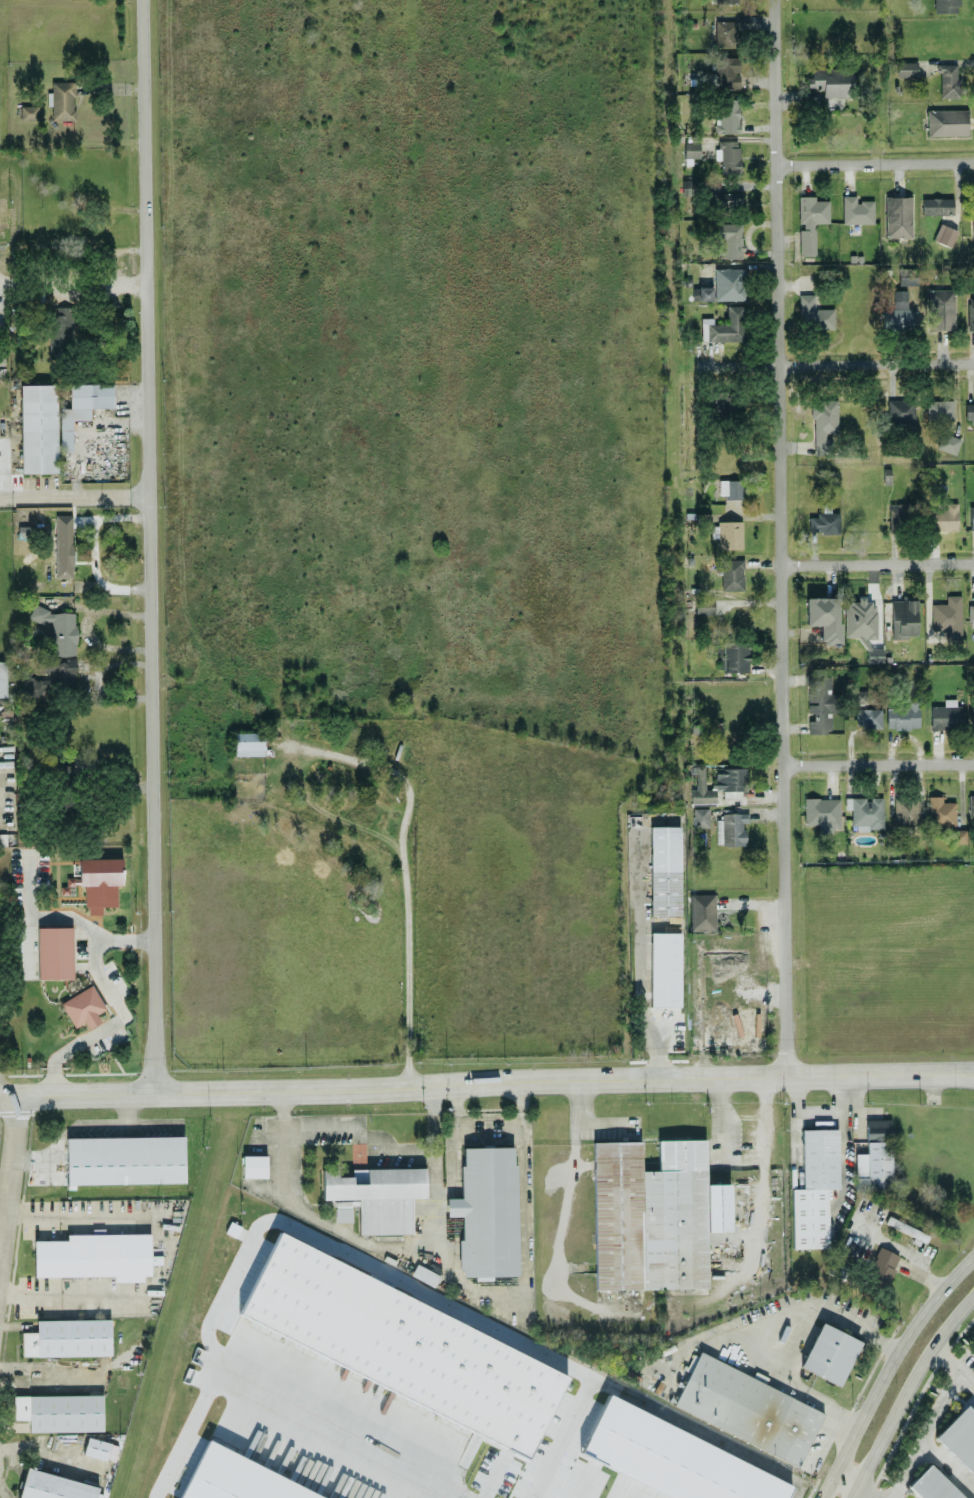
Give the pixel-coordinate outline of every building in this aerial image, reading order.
[(933,12),(959,11),(959,0),(933,0),(933,12)] [(737,20),(715,19),(715,45),(737,46),(737,20)] [(739,89),(740,56),(716,56),(715,89),(739,89)] [(897,61),(897,76),(917,75),(917,61),(897,61)] [(958,63),(938,63),(939,96),(959,96),(958,63)] [(810,67),(810,88),(822,88),(822,96),(853,95),(852,66),(810,67)] [(75,119),(74,80),(52,80),(52,91),(47,91),(47,104),(51,104),(52,119),(75,119)] [(739,98),(719,98),(720,123),(714,123),(714,132),(740,132),(739,98)] [(20,118),(38,119),(38,105),(20,104),(20,118)] [(967,108),(926,109),(927,135),(967,134),(967,108)] [(740,172),(739,139),(720,140),(721,173),(740,172)] [(700,156),(699,141),(684,141),(685,157),(700,156)] [(715,205),(741,204),(741,191),(715,191),(715,205)] [(829,199),(816,199),(816,194),(798,195),(799,255),(815,254),(815,222),(829,222),(829,199)] [(843,222),(874,222),(873,199),(856,200),(856,194),(842,194),(843,222)] [(912,195),(885,195),(886,236),(912,236),(912,195)] [(953,213),(953,197),(921,197),(922,214),(953,213)] [(742,222),(716,222),(716,240),(722,240),(721,257),(742,257),(742,222)] [(933,239),(951,246),(957,229),(940,222),(933,239)] [(715,267),(715,299),(745,299),(745,267),(715,267)] [(698,286),(698,300),(713,300),(713,285),(698,286)] [(955,328),(954,288),(928,288),(929,329),(955,328)] [(907,289),(894,289),(893,307),(883,307),(882,328),(911,329),(912,307),(907,307),(907,289)] [(834,307),(814,308),(814,293),(799,293),(800,326),(834,325),(834,307)] [(727,305),(728,322),(713,323),(713,316),(701,317),(702,341),(746,339),(744,304),(727,305)] [(49,357),(70,358),(72,313),(51,312),(49,357)] [(20,383),(22,472),(58,471),(56,383),(20,383)] [(72,418),(90,418),(90,406),(114,406),(114,383),(70,383),(70,407),(60,407),(60,450),(72,450),(72,418)] [(917,415),(911,395),(886,402),(891,422),(917,415)] [(954,419),(953,398),(926,399),(927,419),(954,419)] [(838,431),(837,399),(812,399),(814,454),(830,453),(830,431),(838,431)] [(961,437),(941,431),(936,447),(955,454),(961,437)] [(719,496),(742,496),(742,479),(719,478),(719,496)] [(911,530),(911,514),(919,514),(919,501),(888,502),(889,530),(911,530)] [(839,511),(828,511),(817,511),(817,516),(809,516),(809,532),(839,532),(839,511)] [(72,514),(55,514),(56,576),(73,576),(72,514)] [(718,548),(743,547),(742,520),(718,520),(718,548)] [(17,536),(32,536),(33,525),(18,524),(17,536)] [(744,558),(722,558),(721,589),(743,590),(744,558)] [(962,594),(946,594),(946,603),(932,602),(931,632),(961,633),(962,594)] [(839,643),(839,596),(806,596),(806,624),(820,624),(820,643),(839,643)] [(845,637),(877,636),(876,601),(865,601),(865,596),(844,596),(845,637)] [(916,599),(891,599),(891,637),(916,636),(916,599)] [(76,611),(48,611),(48,605),(31,605),(31,622),(51,622),(51,654),(76,654),(76,611)] [(749,671),(750,642),(723,641),(722,671),(749,671)] [(882,647),(867,648),(867,662),(883,661),(882,647)] [(28,698),(54,698),(54,679),(76,679),(76,658),(41,657),(41,671),(52,671),(52,679),(28,678),(28,698)] [(808,731),(831,731),(831,711),(842,711),(842,692),(831,692),(831,672),(808,672),(808,731)] [(867,703),(867,689),(854,688),(854,702),(867,703)] [(960,697),(944,697),(944,704),(930,704),(930,727),(959,728),(960,697)] [(919,727),(919,698),(907,698),(906,706),(886,706),(886,727),(919,727)] [(882,726),(882,707),(856,708),(856,726),(882,726)] [(691,732),(703,732),(703,722),(691,722),(691,732)] [(264,754),(264,731),(234,732),(235,755),(264,754)] [(714,766),(714,788),(705,788),(705,764),(694,764),(694,787),(691,787),(691,802),(716,802),(716,788),(747,788),(747,766),(714,766)] [(955,824),(956,801),(942,800),(942,795),(929,795),(928,823),(955,824)] [(883,828),(883,796),(846,797),(846,808),(852,808),(853,829),(883,828)] [(919,825),(919,796),(894,796),(894,824),(919,825)] [(840,825),(840,797),(804,797),(805,824),(818,824),(818,831),(832,831),(832,825),(840,825)] [(709,807),(693,807),(693,826),(709,826),(709,807)] [(748,811),(717,812),(718,844),(745,843),(745,821),(748,821),(748,811)] [(680,825),(650,825),(651,914),(681,914),(680,825)] [(966,828),(954,829),(954,841),(966,841),(966,828)] [(78,857),(79,876),(67,876),(67,885),(61,885),(61,890),(85,889),(86,913),(102,913),(102,905),(118,905),(117,884),(122,884),(122,857),(78,857)] [(715,892),(689,893),(690,930),(716,929),(715,892)] [(73,977),(72,926),(37,926),(38,978),(73,977)] [(650,1005),(680,1005),(681,931),(651,931),(650,1005)] [(89,1027),(101,1020),(96,1013),(106,1008),(92,983),(60,1001),(74,1026),(85,1020),(89,1027)] [(891,1118),(866,1118),(866,1152),(856,1152),(856,1187),(878,1187),(878,1183),(872,1183),(872,1176),(891,1176),(891,1118)] [(802,1128),(803,1187),(792,1187),(792,1247),(828,1246),(827,1187),(839,1187),(838,1128),(802,1128)] [(184,1135),(66,1136),(67,1183),(185,1181),(184,1135)] [(707,1286),(707,1230),(730,1230),(729,1182),(706,1183),(705,1138),(658,1139),(658,1169),(641,1169),(641,1140),(593,1141),(595,1288),(707,1286)] [(462,1146),(462,1196),(447,1196),(447,1215),(460,1215),(460,1275),(517,1275),(517,1146),(462,1146)] [(267,1176),(267,1154),(242,1154),(242,1176),(267,1176)] [(412,1232),(412,1196),(426,1196),(425,1166),(350,1167),(350,1173),(343,1173),(342,1169),(322,1170),(323,1198),(335,1198),(335,1221),(352,1220),(352,1204),(359,1204),(359,1233),(412,1232)] [(526,1456),(240,1311),(280,1231),(566,1376),(526,1456)] [(34,1275),(113,1274),(113,1280),(143,1280),(143,1274),(151,1274),(150,1232),(66,1233),(66,1239),(34,1239),(34,1275)] [(886,1284),(900,1255),(882,1246),(868,1275),(886,1284)] [(22,1331),(22,1355),(111,1354),(110,1318),(36,1319),(36,1330),(22,1331)] [(839,1384),(798,1363),(821,1320),(861,1341),(839,1384)] [(798,1466),(675,1404),(701,1352),(824,1414),(798,1466)] [(29,1430),(103,1429),(102,1393),(14,1394),(15,1419),(29,1418),(29,1430)] [(965,1404),(934,1436),(973,1474),(973,1413),(965,1404)] [(107,1459),(110,1441),(87,1436),(83,1454),(107,1459)] [(207,1439),(323,1497),(178,1497),(207,1439)] [(929,1463),(907,1486),(920,1497),(965,1497),(929,1463)] [(102,1484),(26,1468),(20,1497),(99,1497),(102,1484)]
